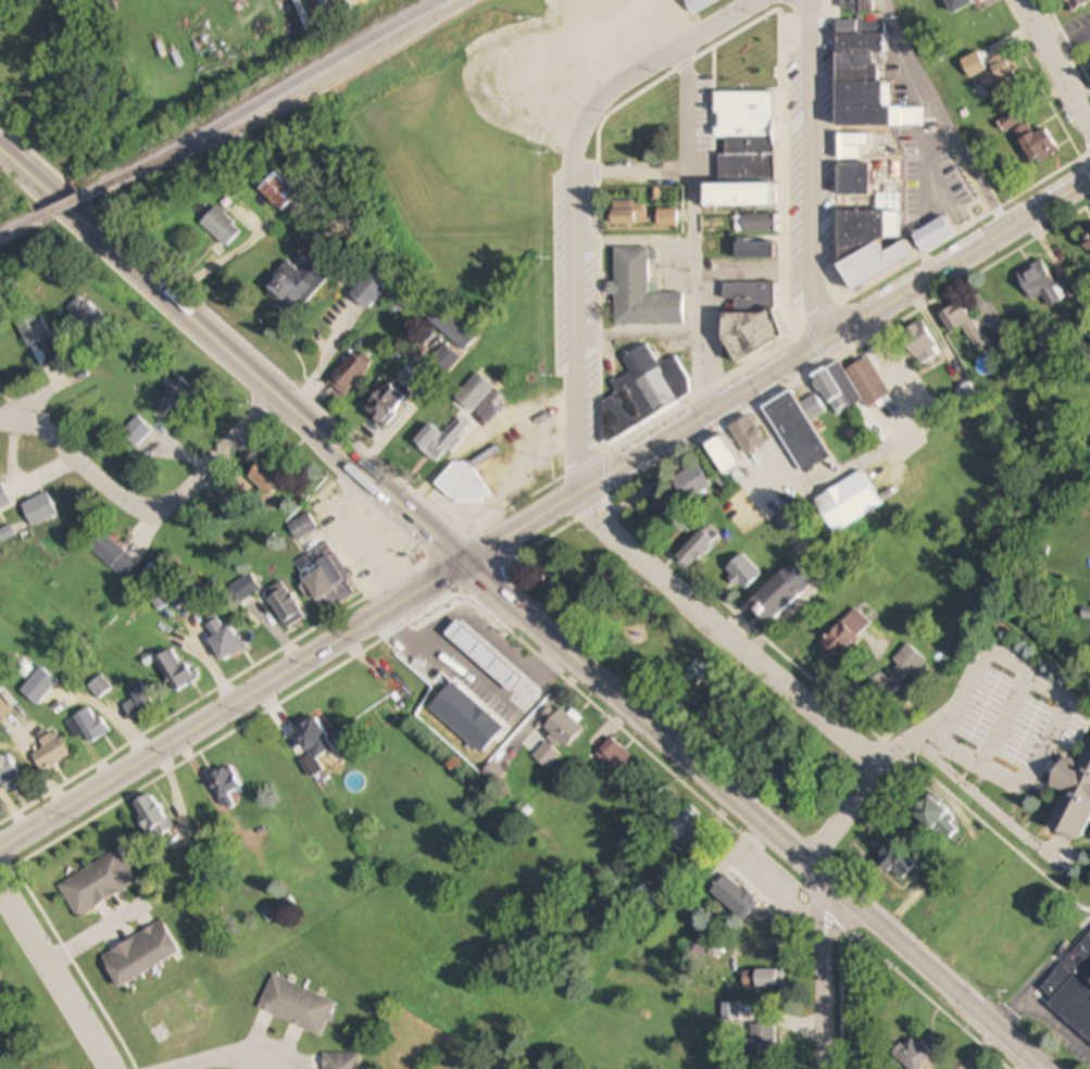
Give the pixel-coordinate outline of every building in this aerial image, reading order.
[(327,18),(319,0),(293,0),(306,28),(327,18)] [(688,15),(722,0),(681,0),(688,15)] [(974,4),(971,0),(944,0),(952,15),(974,4)] [(1072,12),(1089,2),(1089,0),(1065,0),(1072,12)] [(923,109),(890,109),(890,85),(882,85),(882,21),(836,21),(836,129),(923,129),(923,109)] [(705,59),(705,112),(717,112),(716,131),(720,139),(720,177),(722,182),(776,182),(776,115),(775,113),(775,30),(705,59)] [(1020,83),(1003,52),(987,60),(993,73),(981,79),(991,98),(1020,83)] [(1032,166),(1059,153),(1046,128),(1033,135),(1022,111),(999,122),(1005,134),(1014,129),(1032,166)] [(881,147),(881,135),(838,135),(838,161),(866,161),(866,147),(881,147)] [(870,196),(870,165),(837,165),(837,196),(870,196)] [(300,193),(277,170),(259,189),(282,212),(300,193)] [(775,185),(704,185),(704,207),(775,207),(775,185)] [(838,213),(838,244),(899,243),(899,194),(877,194),(877,213),(838,213)] [(611,203),(611,226),(648,226),(648,203),(611,203)] [(201,224),(227,248),(243,231),(216,207),(201,224)] [(678,228),(678,210),(658,210),(658,228),(678,228)] [(777,233),(777,215),(736,215),(736,233),(777,233)] [(955,236),(944,217),(913,236),(924,254),(955,236)] [(1080,238),(1089,256),(1089,233),(1080,238)] [(851,293),(914,261),(904,242),(885,252),(880,243),(837,265),(851,293)] [(736,259),(775,259),(775,243),(736,243),(736,259)] [(683,325),(683,293),(658,293),(658,284),(650,284),(650,248),(616,248),(615,283),(608,283),(608,295),(616,295),(616,325),(683,325)] [(288,262),(264,289),(293,315),(331,274),(314,259),(301,273),(288,262)] [(1016,277),(1037,308),(1061,292),(1040,261),(1016,277)] [(392,285),(375,268),(349,293),(366,311),(392,285)] [(726,353),(777,354),(777,285),(726,285),(726,300),(736,300),(736,313),(726,313),(726,353)] [(89,340),(108,321),(89,302),(69,321),(89,340)] [(976,352),(986,347),(964,303),(940,314),(950,335),(964,328),(976,352)] [(29,348),(50,337),(35,308),(14,320),(29,348)] [(919,366),(941,354),(923,321),(901,333),(919,366)] [(612,440),(695,394),(675,357),(659,366),(647,345),(623,358),(631,373),(612,384),(618,395),(594,408),(612,440)] [(373,365),(356,350),(326,381),(342,397),(373,365)] [(454,365),(455,354),(445,353),(444,364),(454,365)] [(845,371),(840,362),(824,371),(845,413),(865,403),(868,409),(890,398),(870,358),(845,371)] [(494,389),(478,374),(455,398),(470,413),(494,389)] [(196,392),(182,378),(156,405),(170,419),(196,392)] [(364,405),(377,425),(414,401),(401,380),(364,405)] [(801,475),(830,460),(794,392),(765,407),(801,475)] [(767,443),(748,416),(728,430),(746,456),(767,443)] [(136,449),(153,432),(138,417),(121,434),(136,449)] [(436,463),(470,429),(458,418),(442,435),(431,424),(414,442),(436,463)] [(706,445),(722,477),(741,467),(726,436),(706,445)] [(247,477),(266,496),(284,478),(264,460),(247,477)] [(489,489),(461,460),(436,482),(464,512),(489,489)] [(684,504),(713,485),(698,463),(669,483),(684,504)] [(820,497),(838,531),(884,507),(866,473),(820,497)] [(11,506),(2,482),(0,483),(0,511),(11,506)] [(58,514),(47,492),(21,505),(32,526),(58,514)] [(298,542),(318,530),(308,514),(288,527),(298,542)] [(676,558),(690,571),(721,538),(708,525),(676,558)] [(138,562),(101,531),(88,546),(125,577),(138,562)] [(744,593),(762,577),(743,555),(725,572),(744,593)] [(754,601),(774,621),(813,582),(793,563),(754,601)] [(301,580),(318,602),(337,588),(321,565),(301,580)] [(261,590),(251,574),(228,588),(239,604),(261,590)] [(265,593),(284,624),(302,613),(283,582),(265,593)] [(821,646),(838,662),(872,624),(856,609),(821,646)] [(243,648),(221,616),(206,625),(213,635),(208,639),(223,662),(243,648)] [(418,665),(431,685),(465,663),(452,644),(418,665)] [(926,662),(909,645),(873,681),(890,698),(926,662)] [(173,647),(155,658),(175,691),(193,680),(173,647)] [(683,677),(699,692),(711,680),(694,665),(683,677)] [(57,682),(41,667),(20,690),(37,705),(57,682)] [(120,702),(131,718),(153,704),(142,687),(120,702)] [(69,725),(93,747),(110,728),(85,706),(69,725)] [(584,726),(558,708),(544,729),(570,747),(584,726)] [(292,728),(312,761),(333,748),(314,715),(292,728)] [(32,754),(42,771),(69,756),(55,731),(39,740),(43,748),(32,754)] [(596,755),(625,779),(639,760),(610,737),(596,755)] [(1081,763),(1061,755),(1049,787),(1063,791),(1050,826),(1088,840),(1089,834),(1089,738),(1081,763)] [(561,756),(549,741),(534,754),(546,769),(561,756)] [(7,752),(0,757),(0,780),(8,792),(26,780),(7,752)] [(218,799),(241,787),(229,763),(206,774),(218,799)] [(172,828),(152,791),(131,802),(151,839),(172,828)] [(912,813),(943,843),(962,824),(932,793),(912,813)] [(710,822),(691,804),(666,830),(685,848),(710,822)] [(875,857),(898,882),(916,865),(893,841),(875,857)] [(57,884),(76,917),(138,883),(119,850),(57,884)] [(757,901),(726,873),(709,892),(740,920),(757,901)] [(630,899),(647,917),(662,903),(644,885),(630,899)] [(100,955),(117,987),(181,953),(165,922),(100,955)] [(1036,994),(1089,1040),(1089,930),(1036,994)] [(688,947),(702,955),(710,942),(696,934),(688,947)] [(743,987),(783,987),(783,970),(743,970),(743,987)] [(258,1010),(321,1036),(336,1001),(272,975),(258,1010)] [(740,1003),(723,1003),(723,1029),(740,1029),(740,1003)] [(775,1023),(752,1023),(752,1056),(775,1056),(775,1023)] [(909,1036),(893,1056),(910,1068),(923,1068),(934,1056),(909,1036)] [(323,1054),(323,1068),(360,1068),(360,1054),(323,1054)]
